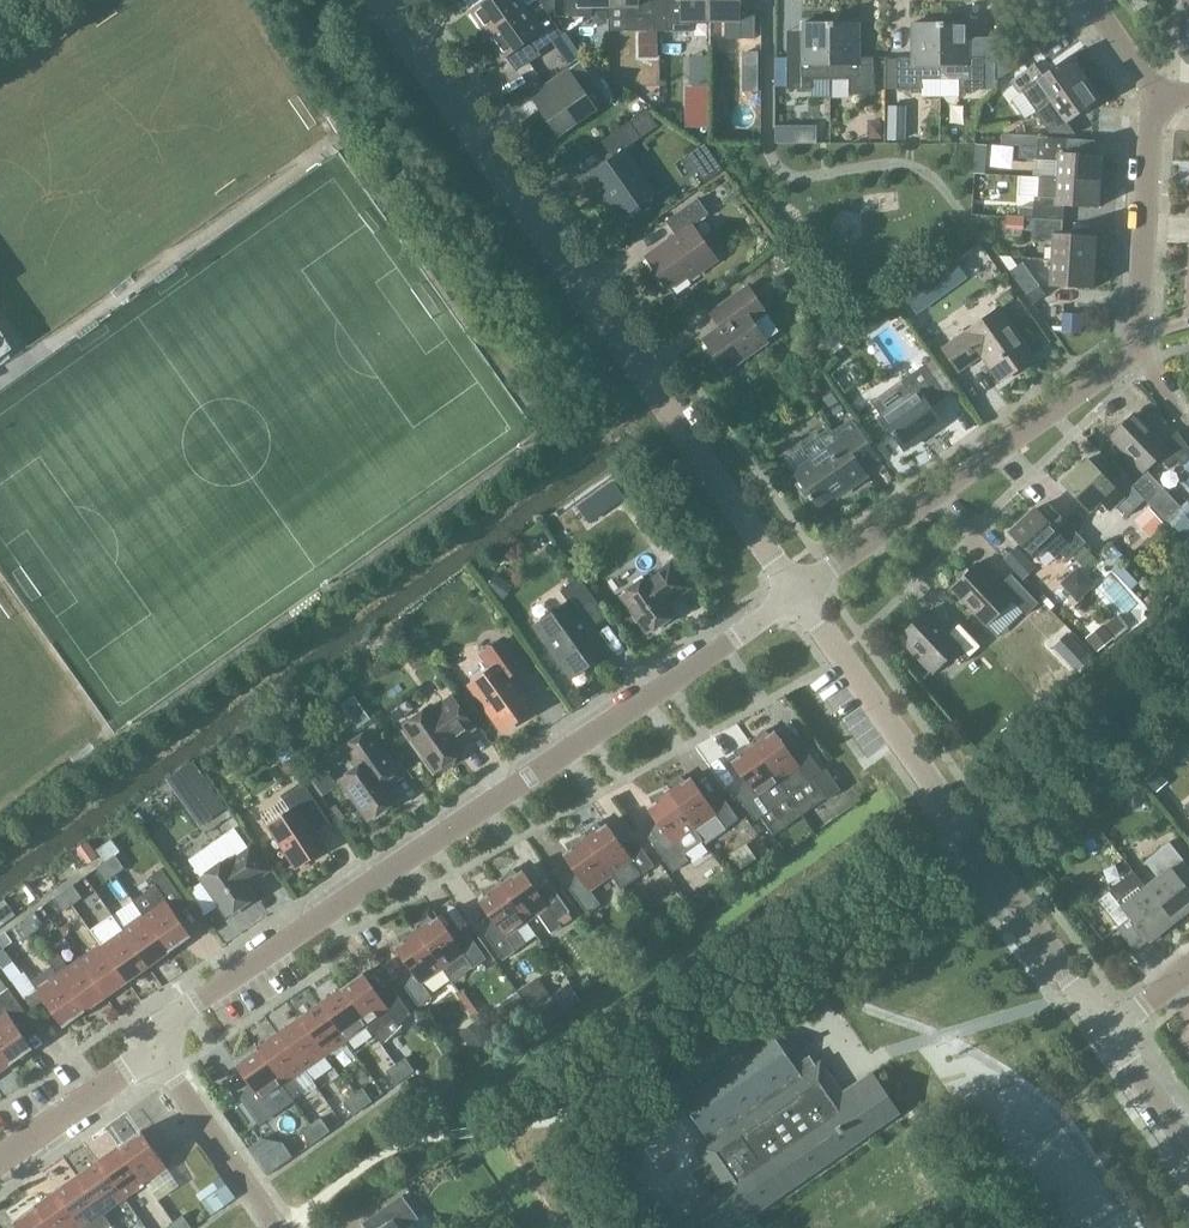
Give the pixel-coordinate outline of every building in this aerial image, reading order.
[(471,10),(487,34),(536,0),(485,0),(471,10)] [(548,12),(552,9),(546,0),(536,0),(487,34),(504,58),(529,40),(538,52),(563,34),(548,12)] [(609,0),(565,0),(565,16),(592,16),(592,5),(609,5),(609,0)] [(609,5),(627,5),(627,17),(654,17),(654,0),(609,0),(609,5)] [(711,0),(681,0),(681,1),(667,1),(666,31),(693,31),(693,20),(711,20),(711,0)] [(711,20),(725,20),(725,38),(755,38),(755,8),(741,8),(741,0),(711,0),(711,20)] [(1148,4),(1146,0),(1132,0),(1127,4),(1134,14),(1148,4)] [(653,40),(652,21),(634,21),(634,40),(653,40)] [(830,79),(830,22),(802,22),(802,57),(787,57),(787,89),(811,89),(811,79),(830,79)] [(830,22),(830,79),(849,79),(849,94),(873,94),(874,57),(859,57),(859,23),(830,22)] [(940,79),(941,23),(912,23),(912,57),(897,57),(897,89),(922,89),(922,79),(940,79)] [(941,23),(940,79),(959,79),(959,89),(984,89),(984,57),(969,57),(969,23),(941,23)] [(1051,102),(1085,77),(1070,56),(1042,75),(1034,63),(1010,81),(1019,93),(1022,91),(1037,111),(1051,102)] [(584,92),(595,83),(581,62),(532,97),(558,134),(595,108),(584,92)] [(674,112),(689,95),(666,76),(652,93),(674,112)] [(1051,102),(1061,117),(1055,121),(1054,137),(1065,137),(1066,123),(1101,99),(1085,77),(1051,102)] [(624,149),(640,138),(629,122),(601,141),(612,157),(588,174),(620,221),(656,195),(624,149)] [(1068,139),(1049,137),(1038,137),(1037,158),(1058,160),(1057,178),(1099,181),(1101,154),(1067,152),(1068,139)] [(1014,179),(1033,179),(1033,162),(1014,162),(1014,179)] [(1057,178),(1039,176),(1038,195),(1034,195),(1033,218),(1063,220),(1064,205),(1097,207),(1099,181),(1057,178)] [(677,235),(646,257),(668,288),(687,274),(690,278),(717,259),(693,225),(709,214),(698,199),(666,221),(677,235)] [(1062,233),(1063,220),(1033,218),(1032,239),(1053,240),(1052,259),(1094,262),(1096,235),(1062,233)] [(1093,288),(1094,262),(1052,259),(1050,286),(1093,288)] [(1039,286),(1026,295),(1033,304),(1045,295),(1039,286)] [(767,341),(754,323),(767,314),(748,287),(720,306),(730,320),(703,339),(726,371),(767,341)] [(872,327),(900,352),(917,332),(890,307),(872,327)] [(1000,382),(1035,357),(1000,308),(943,348),(959,371),(981,355),(1000,382)] [(13,346),(0,328),(0,355),(13,346)] [(931,407),(946,396),(924,365),(902,381),(913,397),(883,418),(905,449),(942,423),(931,407)] [(738,373),(722,378),(727,396),(744,391),(738,373)] [(1188,459),(1188,448),(1177,431),(1163,444),(1135,414),(1110,437),(1143,471),(1159,457),(1168,467),(1176,458),(1183,465),(1188,459)] [(862,469),(878,458),(851,420),(834,432),(840,440),(794,473),(818,506),(842,488),(845,491),(867,476),(862,469)] [(1087,459),(1062,482),(1089,510),(1100,499),(1110,510),(1115,505),(1126,517),(1145,499),(1121,474),(1110,484),(1087,459)] [(1165,475),(1145,488),(1155,504),(1175,492),(1165,475)] [(1067,560),(1086,542),(1065,520),(1055,530),(1035,508),(1010,532),(1033,556),(1045,546),(1054,556),(1059,552),(1067,560)] [(1174,526),(1188,542),(1188,513),(1174,526)] [(1117,601),(1134,588),(1107,554),(1090,568),(1117,601)] [(621,595),(648,631),(673,613),(666,602),(687,587),(670,563),(648,578),(647,576),(621,595)] [(1026,615),(1038,603),(1011,574),(999,585),(978,563),(951,588),(986,625),(1012,600),(1026,615)] [(540,622),(536,624),(572,675),(606,651),(583,620),(601,608),(578,576),(560,590),(568,602),(554,612),(548,611),(541,616),(540,622)] [(962,663),(980,646),(959,623),(949,633),(927,611),(899,637),(932,672),(953,653),(962,663)] [(494,668),(471,684),(499,724),(529,703),(508,674),(521,665),(503,640),(483,653),(494,668)] [(402,725),(435,771),(463,751),(453,737),(459,733),(461,735),(473,726),(452,696),(434,709),(430,705),(402,725)] [(826,768),(822,771),(805,747),(793,756),(774,729),(768,734),(763,729),(753,740),(750,742),(789,796),(813,779),(827,799),(841,789),(826,768)] [(341,779),(368,818),(396,799),(373,767),(388,756),(369,730),(344,748),(358,767),(341,779)] [(755,820),(789,796),(750,742),(747,744),(734,750),(737,756),(731,761),(749,787),(737,795),(755,820)] [(223,807),(198,773),(176,789),(200,823),(223,807)] [(703,840),(724,825),(725,828),(738,818),(721,794),(709,802),(690,776),(683,780),(679,776),(669,786),(666,788),(703,840)] [(268,825),(296,867),(326,847),(315,831),(329,822),(302,780),(280,795),(290,810),(268,825)] [(653,802),(647,807),(665,833),(652,843),(672,871),(689,860),(684,853),(703,840),(666,788),(663,790),(650,796),(653,802)] [(621,888),(654,864),(637,840),(625,848),(606,822),(600,827),(595,822),(585,832),(582,835),(611,875),(611,874),(621,888)] [(590,889),(611,875),(582,835),(579,837),(566,843),(569,849),(563,853),(581,879),(569,888),(587,913),(600,903),(590,889)] [(114,874),(124,867),(128,864),(119,851),(120,851),(111,838),(97,849),(105,861),(114,874)] [(1171,924),(1188,910),(1188,894),(1178,881),(1188,873),(1188,871),(1168,845),(1144,864),(1157,880),(1145,890),(1171,924)] [(201,877),(227,914),(253,895),(245,885),(267,870),(250,846),(228,861),(227,858),(201,877)] [(105,881),(114,874),(105,861),(95,867),(105,881)] [(170,951),(191,935),(172,909),(184,900),(161,868),(148,877),(153,885),(133,899),(143,913),(170,951)] [(558,920),(570,911),(553,886),(541,895),(522,869),(516,873),(511,869),(501,879),(498,881),(525,921),(538,912),(551,932),(561,925),(558,920)] [(1171,924),(1145,890),(1132,873),(1096,903),(1117,930),(1129,920),(1147,943),(1171,924)] [(514,929),(525,921),(498,881),(495,883),(482,889),(485,895),(478,900),(496,925),(483,933),(501,959),(523,943),(514,929)] [(63,890),(72,904),(82,897),(72,884),(63,890)] [(62,911),(72,904),(63,890),(53,897),(62,911)] [(148,966),(170,951),(143,913),(122,928),(148,966)] [(20,921),(30,934),(39,927),(30,914),(20,921)] [(414,927),(442,967),(463,953),(473,967),(486,957),(469,933),(457,941),(438,915),(431,920),(427,915),(417,925),(414,927)] [(30,934),(20,921),(0,935),(0,963),(12,980),(22,973),(3,948),(18,937),(20,941),(30,934)] [(422,982),(442,967),(414,927),(411,929),(398,935),(401,941),(394,946),(413,972),(401,981),(418,1006),(432,996),(422,982)] [(127,981),(148,966),(122,928),(101,943),(127,981)] [(106,996),(127,981),(101,943),(79,959),(106,996)] [(79,959),(68,967),(58,952),(48,960),(84,1011),(106,996),(79,959)] [(63,1026),(84,1011),(48,960),(51,964),(30,979),(63,1026)] [(368,1024),(367,1025),(373,1032),(393,1018),(397,1023),(411,1013),(394,989),(382,998),(363,972),(341,987),(368,1024)] [(11,1063),(33,1048),(14,1021),(26,1012),(8,987),(0,993),(0,1047),(11,1063)] [(346,1039),(367,1025),(368,1024),(341,987),(320,1002),(346,1039)] [(325,1054),(346,1039),(320,1002),(299,1017),(325,1054)] [(304,1070),(325,1054),(299,1017),(277,1032),(304,1070)] [(293,1077),(304,1070),(277,1032),(256,1047),(283,1084),(293,1098),(303,1091),(293,1077)] [(679,1099),(707,1138),(695,1146),(705,1162),(691,1171),(708,1196),(685,1211),(697,1227),(733,1227),(856,1141),(858,1144),(863,1140),(861,1137),(898,1112),(871,1072),(841,1093),(819,1061),(815,1064),(808,1054),(793,1064),(773,1034),(679,1099)] [(11,1063),(0,1047),(0,1071),(11,1063)] [(256,1047),(235,1062),(254,1090),(242,1098),(259,1122),(271,1114),(282,1106),(293,1098),(283,1084),(256,1047)] [(405,1077),(414,1070),(405,1057),(395,1064),(405,1077)] [(395,1084),(405,1077),(395,1064),(386,1070),(395,1084)] [(362,1107),(372,1100),(363,1087),(353,1094),(362,1107)] [(353,1114),(362,1107),(353,1094),(343,1100),(353,1114)] [(304,1126),(323,1115),(317,1105),(298,1116),(304,1126)] [(320,1137),(330,1130),(320,1117),(311,1124),(320,1137)] [(310,1144),(320,1137),(311,1124),(301,1130),(310,1144)] [(119,1145),(146,1182),(167,1167),(141,1130),(119,1145)] [(124,1197),(146,1182),(119,1145),(98,1160),(124,1197)] [(103,1212),(124,1197),(98,1160),(77,1175),(103,1212)] [(81,1227),(103,1212),(77,1175),(55,1190),(81,1227)] [(81,1227),(55,1190),(34,1205),(50,1227),(81,1227)] [(418,1218),(402,1194),(370,1216),(378,1227),(404,1227),(418,1218)] [(34,1205),(12,1220),(18,1227),(50,1227),(34,1205)] [(192,1227),(182,1215),(173,1221),(177,1227),(192,1227)]
